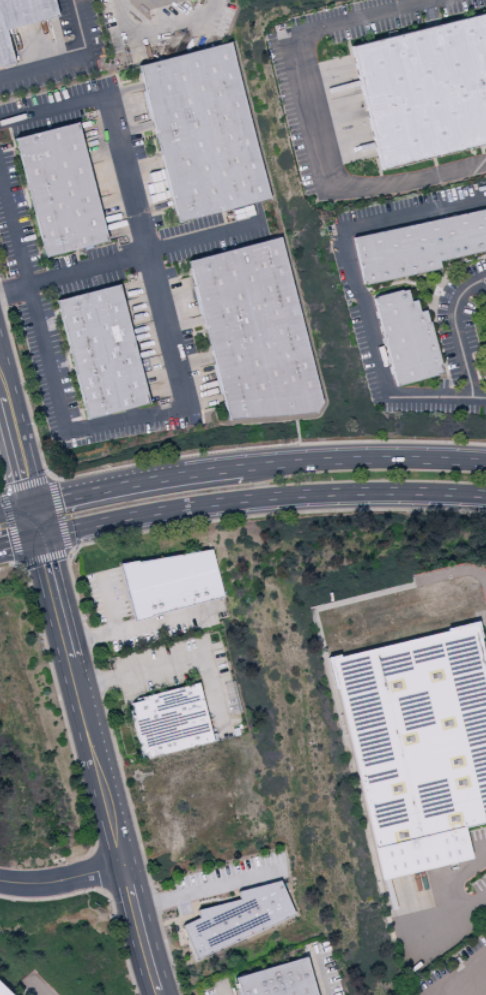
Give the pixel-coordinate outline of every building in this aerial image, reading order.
[(13,64),(5,30),(57,17),(53,0),(0,0),(0,67),(13,64)] [(379,172),(485,145),(485,13),(350,47),(379,172)] [(137,67),(177,224),(270,200),(230,43),(137,67)] [(14,139),(45,258),(107,242),(76,123),(14,139)] [(361,286),(440,269),(439,262),(485,252),(485,250),(485,210),(351,239),(361,286)] [(186,262),(227,421),(316,415),(323,404),(280,238),(186,262)] [(55,301),(86,421),(149,405),(118,285),(55,301)] [(370,299),(394,388),(436,376),(435,375),(441,373),(439,368),(441,367),(429,322),(427,323),(424,312),(418,313),(415,301),(409,302),(406,290),(400,292),(400,290),(374,297),(375,298),(370,299)] [(222,601),(213,548),(121,564),(131,617),(222,601)] [(477,622),(485,659),(485,823),(463,829),(470,859),(379,881),(371,850),(325,661),(324,658),(337,655),(338,658),(444,632),(445,629),(477,622)] [(215,742),(202,683),(133,698),(142,740),(147,739),(151,756),(215,742)] [(186,924),(198,955),(298,918),(283,878),(241,893),(242,896),(201,911),(203,917),(186,924)] [(249,994),(322,994),(312,957),(244,974),(249,994)] [(0,983),(0,994),(13,994),(0,983)]
